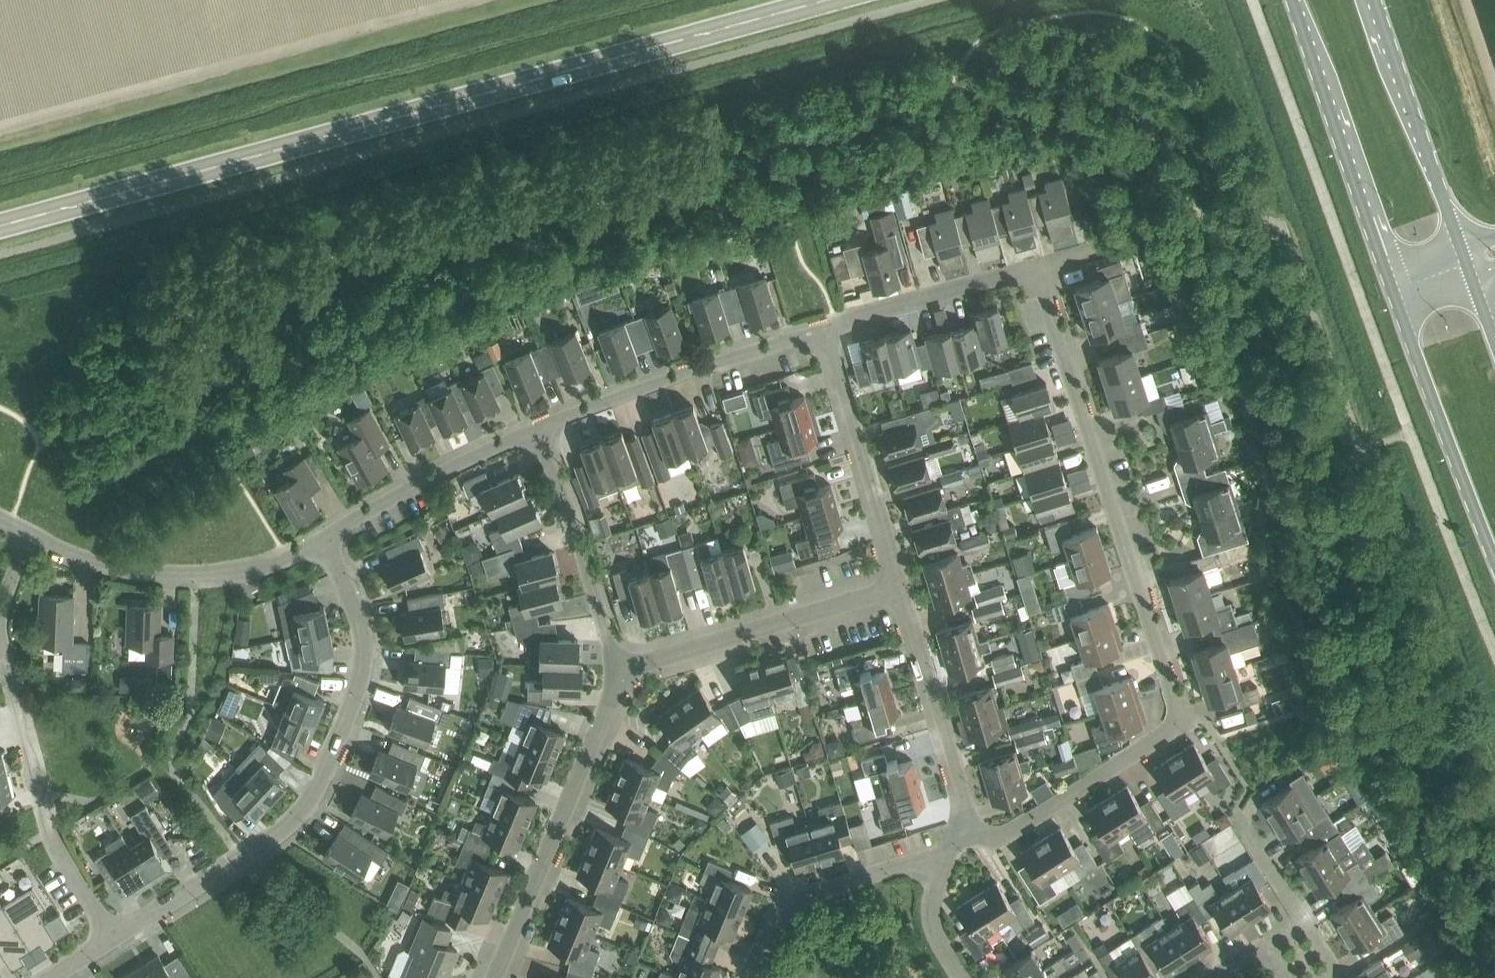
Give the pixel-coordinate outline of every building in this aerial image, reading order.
[(1026,197),(1034,226),(1046,223),(1051,241),(1072,235),(1068,221),(1072,219),(1061,179),(1044,184),(1046,191),(1026,197)] [(1010,202),(990,207),(998,236),(1009,233),(1014,251),(1036,245),(1031,231),(1035,230),(1034,226),(1026,197),(1024,189),(1007,194),(1010,202)] [(865,196),(869,210),(890,205),(886,190),(865,196)] [(953,217),(961,247),(973,243),(978,261),(999,255),(995,241),(998,240),(998,236),(990,207),(987,199),(971,204),(973,212),(953,217)] [(962,250),(961,247),(953,217),(951,209),(934,214),(936,222),(916,227),(924,257),(936,253),(941,271),(962,266),(958,251),(962,250)] [(898,283),(891,257),(903,254),(891,211),(871,217),(879,248),(863,252),(873,290),(898,283)] [(829,256),(830,257),(836,280),(850,276),(843,252),(829,256)] [(1074,288),(1082,313),(1116,302),(1111,287),(1126,282),(1119,261),(1096,268),(1100,280),(1074,288)] [(727,289),(737,321),(748,317),(750,324),(775,316),(764,278),(727,289)] [(583,287),(587,301),(601,296),(596,282),(583,287)] [(580,303),(587,301),(583,287),(575,290),(580,303)] [(726,324),(737,321),(727,289),(691,300),(703,338),(728,331),(726,324)] [(1116,330),(1119,341),(1143,334),(1139,321),(1124,326),(1116,302),(1082,313),(1090,338),(1116,330)] [(669,306),(634,320),(645,351),(656,346),(658,353),(683,344),(669,306)] [(981,348),(1006,341),(997,307),(971,314),(974,325),(981,348)] [(634,355),(645,351),(634,320),(598,333),(612,370),(637,361),(634,355)] [(974,325),(950,332),(959,367),(985,360),(981,348),(974,325)] [(920,370),(933,366),(927,343),(915,346),(910,330),(885,337),(894,372),(919,365),(920,370)] [(927,343),(933,366),(935,373),(959,367),(950,332),(925,339),(927,343)] [(539,347),(552,378),(562,373),(565,380),(590,370),(574,333),(539,347)] [(1106,386),(1139,376),(1131,351),(1147,346),(1143,334),(1119,341),(1123,353),(1098,362),(1106,386)] [(894,372),(885,337),(860,344),(864,360),(852,363),(859,387),(871,383),(870,379),(894,372)] [(552,378),(539,347),(504,362),(519,399),(544,389),(541,382),(552,378)] [(1011,382),(1035,375),(1031,363),(1008,370),(1011,382)] [(461,385),(471,407),(476,418),(498,408),(493,397),(504,391),(492,365),(480,371),(482,375),(461,385)] [(1011,395),(1019,420),(1042,412),(1054,409),(1045,384),(1038,386),(1035,375),(1011,382),(1015,393),(1011,395)] [(1139,376),(1106,386),(1114,411),(1139,403),(1143,415),(1156,411),(1167,407),(1163,395),(1147,400),(1139,376)] [(449,390),(429,400),(428,400),(439,423),(444,434),(465,423),(460,413),(471,407),(461,385),(459,380),(447,386),(449,390)] [(787,386),(752,397),(759,421),(772,417),(776,429),(810,419),(804,397),(792,401),(787,386)] [(950,401),(947,391),(940,393),(942,402),(950,401)] [(428,400),(429,400),(427,396),(415,401),(417,406),(396,416),(411,449),(433,439),(428,428),(439,423),(428,400)] [(948,402),(950,410),(961,407),(959,399),(948,402)] [(1182,402),(1167,407),(1156,411),(1162,430),(1169,433),(1172,432),(1176,445),(1213,433),(1226,429),(1223,419),(1210,423),(1206,411),(1187,417),(1182,402)] [(672,414),(686,454),(715,444),(720,457),(732,453),(721,423),(701,431),(692,406),(672,414)] [(937,426),(930,408),(879,422),(882,434),(878,435),(885,457),(920,446),(916,432),(937,426)] [(347,423),(357,439),(339,449),(359,484),(385,469),(376,452),(389,445),(370,410),(347,423)] [(1042,412),(1019,420),(1008,423),(1016,448),(1050,437),(1042,412)] [(686,454),(672,414),(651,422),(660,446),(646,451),(657,481),(670,476),(665,462),(686,454)] [(779,439),(766,443),(774,470),(810,460),(809,458),(806,459),(802,445),(817,441),(810,419),(776,429),(779,439)] [(600,440),(618,489),(639,482),(641,487),(654,482),(643,452),(630,456),(621,432),(600,440)] [(1173,465),(1179,484),(1206,475),(1201,461),(1220,455),(1213,433),(1176,445),(1180,457),(1177,458),(1173,465)] [(952,437),(924,445),(928,457),(955,449),(952,437)] [(1050,437),(1016,448),(1023,472),(1058,461),(1050,437)] [(618,489),(600,440),(579,448),(585,462),(573,466),(588,506),(600,502),(598,497),(618,489)] [(894,489),(930,479),(924,457),(888,468),(894,489)] [(315,480),(303,459),(285,470),(291,480),(276,489),(296,523),(318,509),(305,486),(315,480)] [(1023,472),(1031,496),(1066,485),(1058,461),(1023,472)] [(1225,469),(1206,475),(1179,484),(1185,502),(1192,506),(1196,505),(1200,517),(1236,505),(1225,469)] [(939,476),(943,488),(962,482),(959,470),(939,476)] [(492,514),(496,512),(526,498),(516,475),(491,487),(485,474),(462,484),(468,497),(482,491),(492,514)] [(798,505),(802,517),(836,507),(830,485),(816,490),(811,475),(779,485),(785,508),(798,505)] [(1074,510),(1066,485),(1031,496),(1032,497),(1022,500),(1025,510),(1035,507),(1039,521),(1074,510)] [(910,520),(936,512),(945,510),(939,488),(903,499),(910,520)] [(496,512),(502,527),(488,533),(497,553),(521,545),(515,531),(540,520),(530,496),(526,498),(496,512)] [(1202,556),(1213,553),(1248,541),(1236,505),(1200,517),(1203,529),(1200,530),(1196,537),(1202,556)] [(959,506),(945,510),(936,512),(939,524),(913,532),(919,553),(955,542),(951,529),(965,525),(959,506)] [(843,529),(836,507),(802,517),(808,538),(796,542),(800,557),(840,545),(835,531),(843,529)] [(978,512),(981,523),(997,519),(994,508),(978,512)] [(1069,561),(1103,550),(1096,527),(1071,535),(1067,521),(1044,528),(1052,553),(1066,549),(1069,561)] [(963,554),(990,546),(986,534),(959,542),(963,554)] [(382,566),(393,591),(430,574),(419,551),(423,549),(417,536),(385,551),(391,563),(382,566)] [(733,592),(721,551),(701,557),(697,544),(694,545),(681,549),(689,578),(705,573),(712,599),(733,592)] [(518,570),(522,586),(554,578),(558,577),(552,552),(525,560),(521,545),(497,553),(503,574),(518,570)] [(721,551),(733,592),(755,586),(742,545),(721,551)] [(648,573),(660,614),(661,614),(662,619),(666,620),(669,620),(678,617),(681,615),(683,612),(674,582),(689,578),(681,549),(665,554),(669,567),(648,573)] [(1056,565),(1067,601),(1074,599),(1090,594),(1086,580),(1110,572),(1103,550),(1069,561),(1056,565)] [(1213,553),(1202,556),(1190,560),(1194,572),(1168,581),(1176,605),(1210,595),(1202,570),(1217,565),(1213,553)] [(929,586),(972,573),(969,563),(960,566),(957,554),(922,564),(929,586)] [(639,620),(660,614),(648,573),(628,579),(625,570),(612,574),(619,599),(632,595),(639,620)] [(972,573),(929,586),(935,607),(970,597),(966,585),(974,583),(972,573)] [(513,628),(538,624),(534,609),(561,602),(554,578),(522,586),(518,587),(522,603),(508,607),(513,628)] [(1002,586),(975,594),(978,606),(1006,598),(1002,586)] [(284,638),(328,629),(323,607),(320,608),(312,590),(277,602),(284,638)] [(409,613),(400,614),(405,640),(444,633),(439,608),(444,607),(441,594),(407,600),(409,613)] [(1214,608),(1210,595),(1176,605),(1184,630),(1209,622),(1213,634),(1237,626),(1229,603),(1214,608)] [(61,671),(87,672),(88,644),(71,644),(73,597),(40,596),(38,643),(62,644),(61,671)] [(1074,599),(1067,601),(1051,606),(1056,621),(1070,617),(1077,639),(1115,626),(1108,604),(1079,614),(1074,599)] [(976,621),(1004,613),(1000,601),(973,609),(976,621)] [(146,646),(145,660),(171,661),(172,636),(158,635),(159,606),(128,605),(127,645),(146,646)] [(267,609),(255,612),(260,631),(272,628),(267,609)] [(943,653),(977,643),(970,621),(936,631),(943,653)] [(543,665),(577,667),(577,666),(578,641),(543,640),(538,624),(513,628),(517,640),(525,640),(540,641),(540,649),(539,665),(539,666),(543,666),(543,665)] [(1070,665),(1075,680),(1098,672),(1093,658),(1122,649),(1115,626),(1077,639),(1084,661),(1070,665)] [(1241,639),(1237,626),(1213,634),(1217,646),(1192,654),(1200,679),(1233,668),(1225,644),(1241,639)] [(328,629),(284,638),(291,668),(330,672),(326,652),(333,651),(328,629)] [(272,631),(261,633),(265,651),(276,648),(272,631)] [(977,643),(943,653),(949,675),(983,664),(980,652),(986,651),(987,647),(985,640),(977,643)] [(1036,645),(1021,650),(1025,662),(1040,658),(1036,645)] [(414,662),(405,661),(402,687),(442,691),(444,666),(449,666),(450,652),(415,649),(414,662)] [(996,672),(1015,666),(1011,654),(992,660),(996,672)] [(760,664),(771,699),(794,692),(798,706),(811,702),(797,655),(785,659),(784,657),(760,664)] [(729,703),(739,725),(751,720),(747,706),(771,699),(760,664),(736,671),(743,696),(729,703)] [(543,665),(543,666),(543,682),(527,681),(527,689),(527,700),(552,704),(552,691),(580,692),(581,666),(577,666),(577,667),(543,665)] [(851,682),(857,703),(892,693),(885,672),(871,676),(870,671),(860,674),(857,665),(834,671),(838,686),(851,682)] [(993,674),(997,686),(1024,678),(1020,667),(993,674)] [(1241,692),(1233,668),(1200,679),(1208,703),(1233,695),(1237,707),(1260,700),(1256,687),(1241,692)] [(1102,687),(1098,672),(1075,680),(1080,694),(1093,690),(1100,712),(1138,700),(1131,677),(1102,687)] [(272,704),(285,710),(315,722),(323,701),(312,696),(317,683),(294,674),(292,679),(291,679),(283,679),(272,704)] [(962,719),(996,708),(990,687),(956,697),(962,719)] [(739,725),(729,703),(714,710),(699,689),(679,704),(699,733),(719,719),(728,731),(739,725)] [(898,715),(892,693),(857,703),(861,715),(848,719),(855,743),(893,732),(889,718),(898,715)] [(225,697),(223,697),(216,711),(230,718),(237,704),(236,703),(225,697)] [(409,698),(405,710),(397,707),(387,732),(425,746),(434,721),(438,723),(443,710),(409,698)] [(1146,722),(1138,700),(1100,712),(1104,723),(1090,728),(1098,753),(1121,745),(1117,731),(1146,722)] [(518,742),(554,757),(564,734),(540,724),(546,708),(522,703),(513,725),(524,729),(518,742)] [(661,754),(679,769),(687,759),(697,752),(689,740),(699,733),(679,704),(658,718),(673,739),(661,754)] [(996,708),(962,719),(957,720),(963,742),(969,740),(1008,728),(1002,707),(996,708)] [(315,722),(285,710),(274,736),(297,746),(300,740),(306,743),(315,722)] [(205,734),(220,740),(227,722),(213,716),(205,734)] [(1011,738),(1039,730),(1035,719),(1008,726),(1011,738)] [(1019,751),(1046,743),(1042,731),(1015,739),(1019,751)] [(202,737),(197,749),(203,754),(211,746),(202,737)] [(1315,755),(1321,765),(1333,757),(1337,764),(1349,756),(1339,740),(1315,755)] [(392,742),(387,754),(379,751),(369,775),(405,791),(415,767),(419,769),(425,756),(392,742)] [(554,757),(518,742),(513,755),(502,750),(498,760),(493,758),(488,770),(493,772),(516,782),(531,788),(536,776),(544,780),(554,757)] [(1173,756),(1194,789),(1205,782),(1213,793),(1231,782),(1218,762),(1209,768),(1193,744),(1173,756)] [(236,769),(246,779),(270,801),(285,785),(276,776),(284,767),(267,751),(266,751),(260,745),(236,769)] [(979,761),(986,783),(1020,773),(1030,770),(1027,760),(1017,763),(1013,751),(979,761)] [(671,779),(679,769),(661,754),(649,769),(625,759),(615,782),(649,796),(653,785),(667,790),(671,779)] [(884,793),(918,783),(912,762),(898,766),(896,761),(886,764),(883,754),(861,761),(865,776),(878,772),(884,793)] [(1194,789),(1173,756),(1153,769),(1169,793),(1159,799),(1172,819),(1190,808),(1182,796),(1194,789)] [(1076,770),(1072,758),(1053,764),(1057,776),(1076,770)] [(270,801),(246,779),(236,769),(212,795),(220,807),(234,820),(245,808),(254,817),(270,801)] [(516,782),(493,772),(488,784),(501,790),(492,812),(525,826),(535,803),(511,794),(516,782)] [(1020,773),(986,783),(992,805),(1026,794),(1020,773)] [(0,776),(0,800),(12,798),(6,775),(0,776)] [(1271,824),(1303,803),(1297,793),(1309,786),(1304,777),(1292,785),(1259,806),(1271,824)] [(149,780),(139,787),(148,801),(158,795),(149,780)] [(624,827),(648,837),(657,814),(643,809),(649,796),(615,782),(606,806),(629,815),(624,827)] [(925,805),(918,783),(884,793),(890,814),(878,818),(882,833),(905,826),(902,817),(912,814),(910,809),(925,805)] [(1126,786),(1107,798),(1127,831),(1139,824),(1146,836),(1164,824),(1151,805),(1142,811),(1126,786)] [(369,799),(361,795),(349,819),(385,836),(396,813),(400,815),(407,803),(375,787),(369,799)] [(1116,838),(1127,831),(1107,798),(1087,811),(1102,836),(1093,842),(1105,862),(1123,850),(1116,838)] [(809,827),(819,862),(843,854),(840,845),(852,841),(841,802),(818,809),(822,823),(809,827)] [(1310,838),(1333,823),(1322,805),(1310,813),(1303,803),(1271,824),(1282,842),(1304,828),(1310,838)] [(129,849),(151,883),(170,871),(151,841),(162,834),(145,806),(129,816),(144,839),(129,849)] [(464,842),(487,851),(492,840),(515,849),(525,826),(492,812),(487,825),(475,821),(471,831),(469,830),(464,842)] [(795,869),(819,862),(809,827),(796,831),(791,817),(770,824),(777,847),(788,844),(795,869)] [(1333,823),(1310,838),(1316,847),(1294,860),(1306,879),(1338,858),(1351,851),(1333,823)] [(323,858),(356,879),(359,875),(366,880),(370,879),(380,865),(382,866),(390,854),(344,824),(323,858)] [(465,841),(469,830),(461,827),(457,839),(464,842),(465,841)] [(587,852),(620,866),(625,853),(638,859),(648,837),(624,827),(620,839),(596,829),(587,852)] [(1061,873),(1072,866),(1080,878),(1097,867),(1085,847),(1075,853),(1060,828),(1040,841),(1061,873)] [(1203,839),(1198,832),(1192,837),(1196,843),(1203,839)] [(151,883),(129,849),(120,835),(104,846),(108,851),(93,860),(101,872),(112,866),(131,896),(151,883)] [(1061,873),(1040,841),(1020,853),(1030,869),(1020,875),(1023,879),(1026,884),(1039,904),(1056,893),(1049,881),(1061,873)] [(463,882),(496,896),(506,873),(482,863),(487,851),(464,842),(455,864),(468,869),(463,882)] [(1306,879),(1317,897),(1338,883),(1344,893),(1368,878),(1351,851),(1338,858),(1306,879)] [(620,866),(587,852),(577,875),(600,885),(596,896),(619,906),(628,885),(614,879),(620,866)] [(1223,878),(1230,890),(1250,921),(1270,908),(1256,886),(1266,880),(1253,859),(1223,878)] [(707,900),(740,914),(750,891),(727,881),(731,871),(708,861),(699,882),(712,888),(707,900)] [(1171,875),(1152,885),(1158,898),(1177,888),(1171,875)] [(1373,913),(1367,903),(1379,896),(1368,878),(1344,893),(1350,902),(1329,915),(1340,933),(1373,913)] [(496,896),(463,882),(458,895),(443,889),(439,898),(432,895),(426,912),(465,928),(471,913),(487,919),(496,896)] [(976,895),(997,928),(1008,921),(1016,933),(1034,921),(1021,902),(1012,908),(996,883),(976,895)] [(1187,889),(1193,897),(1206,918),(1216,912),(1229,934),(1250,921),(1230,890),(1220,897),(1211,884),(1202,890),(1197,883),(1187,889)] [(32,887),(1,906),(29,950),(39,944),(43,951),(56,943),(54,940),(70,930),(59,914),(44,923),(40,918),(38,919),(35,915),(45,908),(32,887)] [(997,928),(976,895),(956,908),(972,933),(963,939),(975,958),(993,947),(985,935),(997,928)] [(558,921),(591,935),(600,912),(614,918),(619,906),(596,896),(591,908),(567,898),(558,921)] [(1193,897),(1175,909),(1182,921),(1169,929),(1188,960),(1210,946),(1197,924),(1206,918),(1193,897)] [(740,914),(707,900),(702,912),(689,907),(678,933),(715,948),(721,933),(731,937),(740,914)] [(29,950),(1,906),(1,907),(0,905),(0,954),(11,971),(24,963),(20,957),(29,950)] [(1373,913),(1340,933),(1352,952),(1373,938),(1379,948),(1402,933),(1391,915),(1379,923),(1373,913)] [(444,946),(450,931),(423,920),(410,951),(415,953),(404,977),(441,977),(446,966),(450,967),(457,952),(444,946)] [(567,970),(591,976),(594,964),(599,953),(585,948),(591,935),(558,921),(548,945),(571,954),(567,970)] [(1188,960),(1169,929),(1147,943),(1140,931),(1130,937),(1144,958),(1153,952),(1166,973),(1188,960)] [(678,933),(669,954),(672,960),(681,964),(675,977),(678,977),(714,977),(718,968),(709,964),(715,948),(678,933)] [(1066,939),(1073,950),(1081,945),(1074,934),(1066,939)] [(1130,937),(1108,951),(1104,943),(1094,950),(1112,977),(1121,972),(1125,977),(1156,977),(1144,958),(1130,937)] [(1080,961),(1088,956),(1081,945),(1073,950),(1080,961)] [(535,947),(533,956),(551,959),(553,950),(535,947)] [(1008,977),(1029,977),(1042,970),(1031,951),(997,972),(1001,977),(1006,974),(1008,977)] [(178,958),(164,967),(158,957),(124,977),(190,977),(178,958)] [(1358,977),(1391,977),(1379,960),(1356,974),(1358,977)] [(567,970),(565,977),(591,977),(591,976),(567,970)] [(1029,977),(1048,977),(1042,970),(1029,977)]
